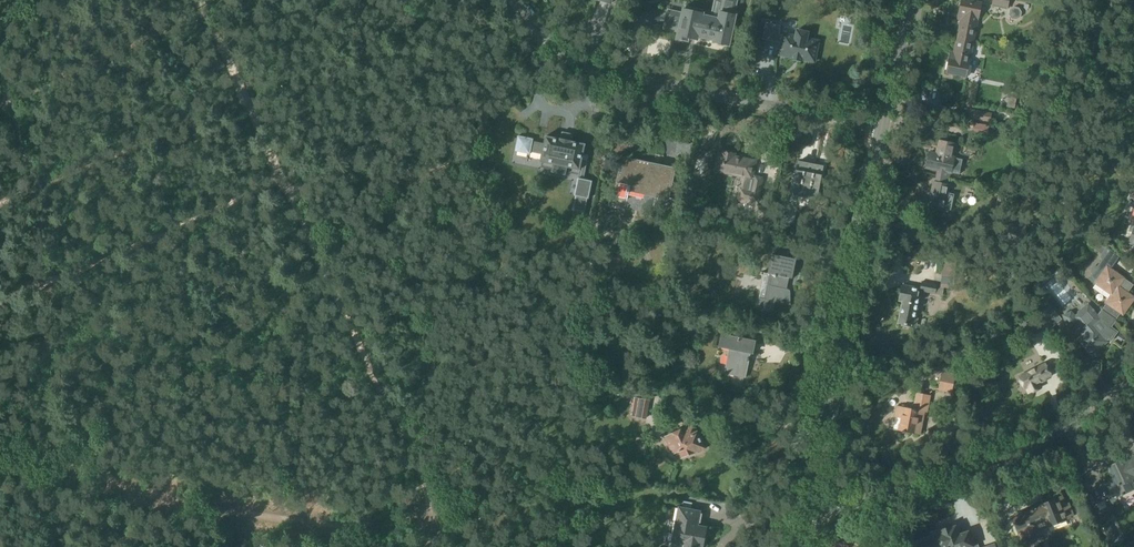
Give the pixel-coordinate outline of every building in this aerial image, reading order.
[(664,28),(678,31),(677,38),(679,38),(680,40),(682,40),(684,41),(686,40),(688,40),(688,38),(698,40),(698,37),(714,40),(714,42),(717,43),(718,45),(724,46),(726,45),(729,46),(736,15),(734,15),(737,0),(723,0),(719,19),(703,15),(703,13),(683,9),(682,13),(668,10),(664,28)] [(974,40),(981,4),(963,0),(962,0),(959,14),(962,14),(957,36),(974,40)] [(1008,10),(1010,0),(993,0),(992,6),(1008,10)] [(1010,10),(1009,15),(1012,19),(1017,20),(1021,17),(1022,12),(1019,8),(1014,7),(1010,10)] [(802,59),(814,62),(818,41),(807,39),(808,32),(797,30),(795,37),(784,34),(783,35),(779,34),(781,25),(765,22),(762,39),(778,43),(778,40),(782,41),(779,55),(792,57),(791,59),(802,61),(802,59)] [(966,77),(974,40),(957,36),(952,59),(949,59),(946,73),(966,77)] [(990,122),(991,114),(967,109),(966,117),(990,122)] [(988,134),(989,125),(974,123),(973,132),(988,134)] [(518,136),(515,151),(530,154),(530,152),(542,154),(540,162),(553,164),(551,173),(566,176),(567,167),(580,170),(581,163),(582,163),(583,163),(580,179),(583,180),(587,161),(582,160),(585,144),(546,136),(544,144),(533,141),(533,139),(518,136)] [(929,152),(926,167),(938,170),(936,176),(935,182),(934,182),(929,207),(944,210),(951,211),(954,194),(948,193),(949,185),(948,185),(949,182),(952,182),(953,180),(955,180),(956,174),(959,174),(960,170),(962,160),(954,158),(953,158),(952,157),(954,149),(955,144),(943,142),(940,141),(939,145),(937,154),(929,152)] [(734,156),(734,153),(722,150),(721,154),(718,153),(715,166),(721,167),(720,172),(751,179),(755,161),(734,156)] [(660,168),(625,161),(623,173),(620,172),(617,183),(620,184),(617,197),(628,199),(629,191),(669,199),(675,169),(661,166),(660,168)] [(805,163),(798,162),(796,171),(795,170),(793,183),(791,195),(798,196),(798,197),(809,199),(816,200),(818,188),(819,188),(821,176),(823,167),(815,166),(816,165),(805,163)] [(757,203),(762,178),(754,177),(751,191),(740,189),(738,199),(757,203)] [(588,199),(592,181),(583,180),(580,179),(578,179),(575,196),(577,196),(574,209),(585,212),(587,198),(588,199)] [(765,226),(769,208),(756,205),(752,223),(765,226)] [(1111,295),(1103,309),(1117,319),(1121,313),(1123,314),(1133,299),(1133,297),(1128,292),(1131,288),(1123,281),(1125,278),(1111,268),(1118,256),(1106,249),(1101,257),(1102,260),(1097,268),(1095,267),(1092,268),(1092,272),(1093,274),(1089,279),(1111,295)] [(772,275),(767,299),(759,298),(757,309),(773,312),(775,301),(791,304),(790,292),(790,291),(789,290),(789,289),(788,289),(785,289),(787,278),(792,279),(796,259),(772,254),(768,274),(772,275)] [(585,260),(591,273),(601,268),(595,255),(585,260)] [(921,284),(920,290),(935,293),(943,294),(944,288),(944,286),(941,286),(937,285),(937,284),(929,283),(922,281),(921,284)] [(913,326),(919,297),(917,296),(919,288),(902,285),(899,300),(903,301),(898,323),(913,326)] [(1047,301),(1037,309),(1040,313),(1048,326),(1050,329),(1062,319),(1047,301)] [(1072,311),(1062,315),(1068,329),(1077,321),(1087,332),(1086,333),(1079,339),(1092,355),(1107,342),(1107,341),(1106,341),(1108,339),(1111,341),(1117,332),(1111,327),(1113,324),(1114,323),(1115,321),(1116,319),(1102,309),(1097,316),(1087,304),(1078,312),(1078,313),(1075,315),(1072,311)] [(1036,334),(1048,326),(1040,314),(1027,317),(1027,318),(1028,322),(1035,333),(1036,334)] [(710,327),(717,329),(719,322),(711,321),(710,327)] [(752,353),(755,342),(722,335),(720,346),(730,348),(725,373),(745,377),(750,353),(752,353)] [(1040,387),(1037,382),(1051,375),(1046,363),(1019,377),(1024,388),(1026,386),(1029,393),(1040,387)] [(942,372),(938,391),(951,393),(955,374),(942,372)] [(928,412),(929,404),(931,396),(917,393),(914,409),(897,406),(895,417),(901,418),(899,430),(901,431),(901,432),(907,434),(907,432),(919,434),(924,411),(928,412)] [(646,419),(649,400),(635,398),(631,417),(646,419)] [(699,435),(695,425),(666,436),(673,453),(680,450),(683,457),(704,448),(702,442),(704,441),(701,434),(699,435)] [(1124,461),(1124,459),(1108,467),(1112,476),(1109,478),(1117,496),(1133,488),(1133,487),(1131,479),(1133,478),(1133,456),(1124,461)] [(1070,517),(1062,497),(1013,518),(1026,546),(1040,546),(1038,543),(1043,540),(1035,522),(1045,517),(1049,527),(1066,519),(1070,517)] [(1100,523),(1112,517),(1104,500),(1092,506),(1100,523)] [(671,546),(704,546),(707,527),(698,525),(701,511),(678,506),(671,546)] [(1116,538),(1109,523),(1101,526),(1108,541),(1116,538)] [(919,543),(920,544),(921,546),(945,546),(946,546),(979,546),(977,541),(973,542),(972,542),(969,533),(968,531),(967,532),(958,535),(956,527),(955,526),(954,527),(952,527),(951,526),(950,527),(941,529),(940,530),(940,531),(941,534),(935,536),(934,536),(934,538),(921,543),(919,543)] [(834,534),(829,539),(836,546),(841,541),(834,534)] [(903,539),(890,541),(891,546),(905,546),(903,539)]
